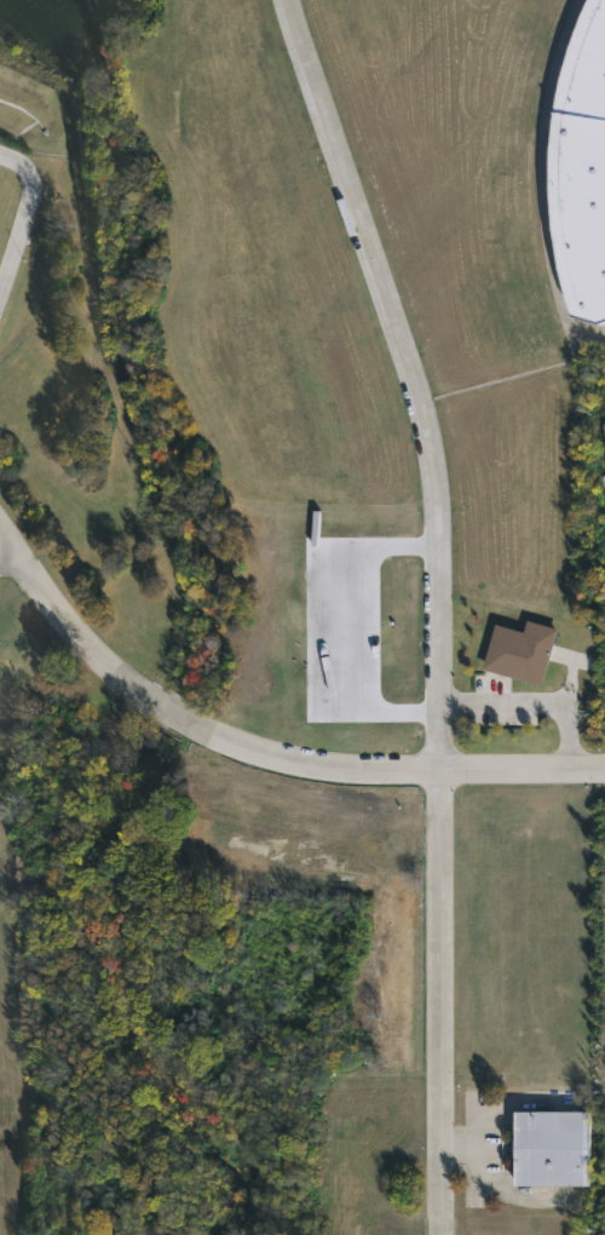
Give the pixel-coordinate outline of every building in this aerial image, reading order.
[(554,102),(585,0),(604,0),(604,323),(601,324),(575,316),(551,211),(554,102)] [(542,685),(556,628),(526,621),(524,632),(494,625),(483,671),(542,685)] [(587,1185),(514,1185),(514,1110),(587,1110),(587,1185)]
